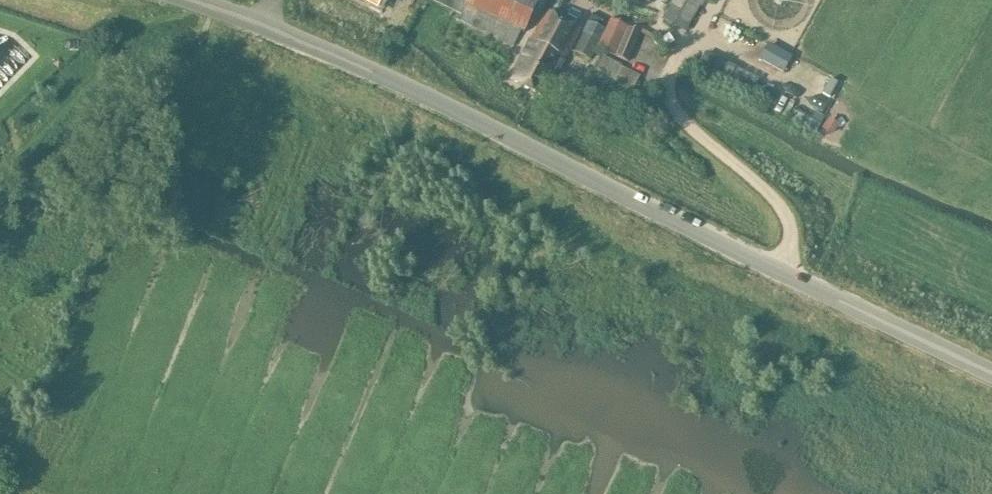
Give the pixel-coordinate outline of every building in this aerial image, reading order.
[(535,0),(468,0),(466,5),(524,33),(539,2),(535,0)] [(662,19),(686,32),(704,0),(674,0),(666,14),(664,16),(663,18),(662,19)] [(531,38),(565,56),(579,31),(545,13),(531,38)] [(590,20),(583,33),(591,35),(599,39),(604,28),(590,20)] [(608,25),(598,47),(615,54),(624,32),(608,25)] [(615,56),(622,59),(628,62),(641,33),(627,27),(615,56)] [(583,33),(574,51),(590,59),(599,41),(583,33)] [(544,97),(565,56),(531,38),(509,79),(544,97)] [(603,54),(592,77),(611,86),(613,84),(632,94),(640,76),(621,66),(622,63),(603,54)]
